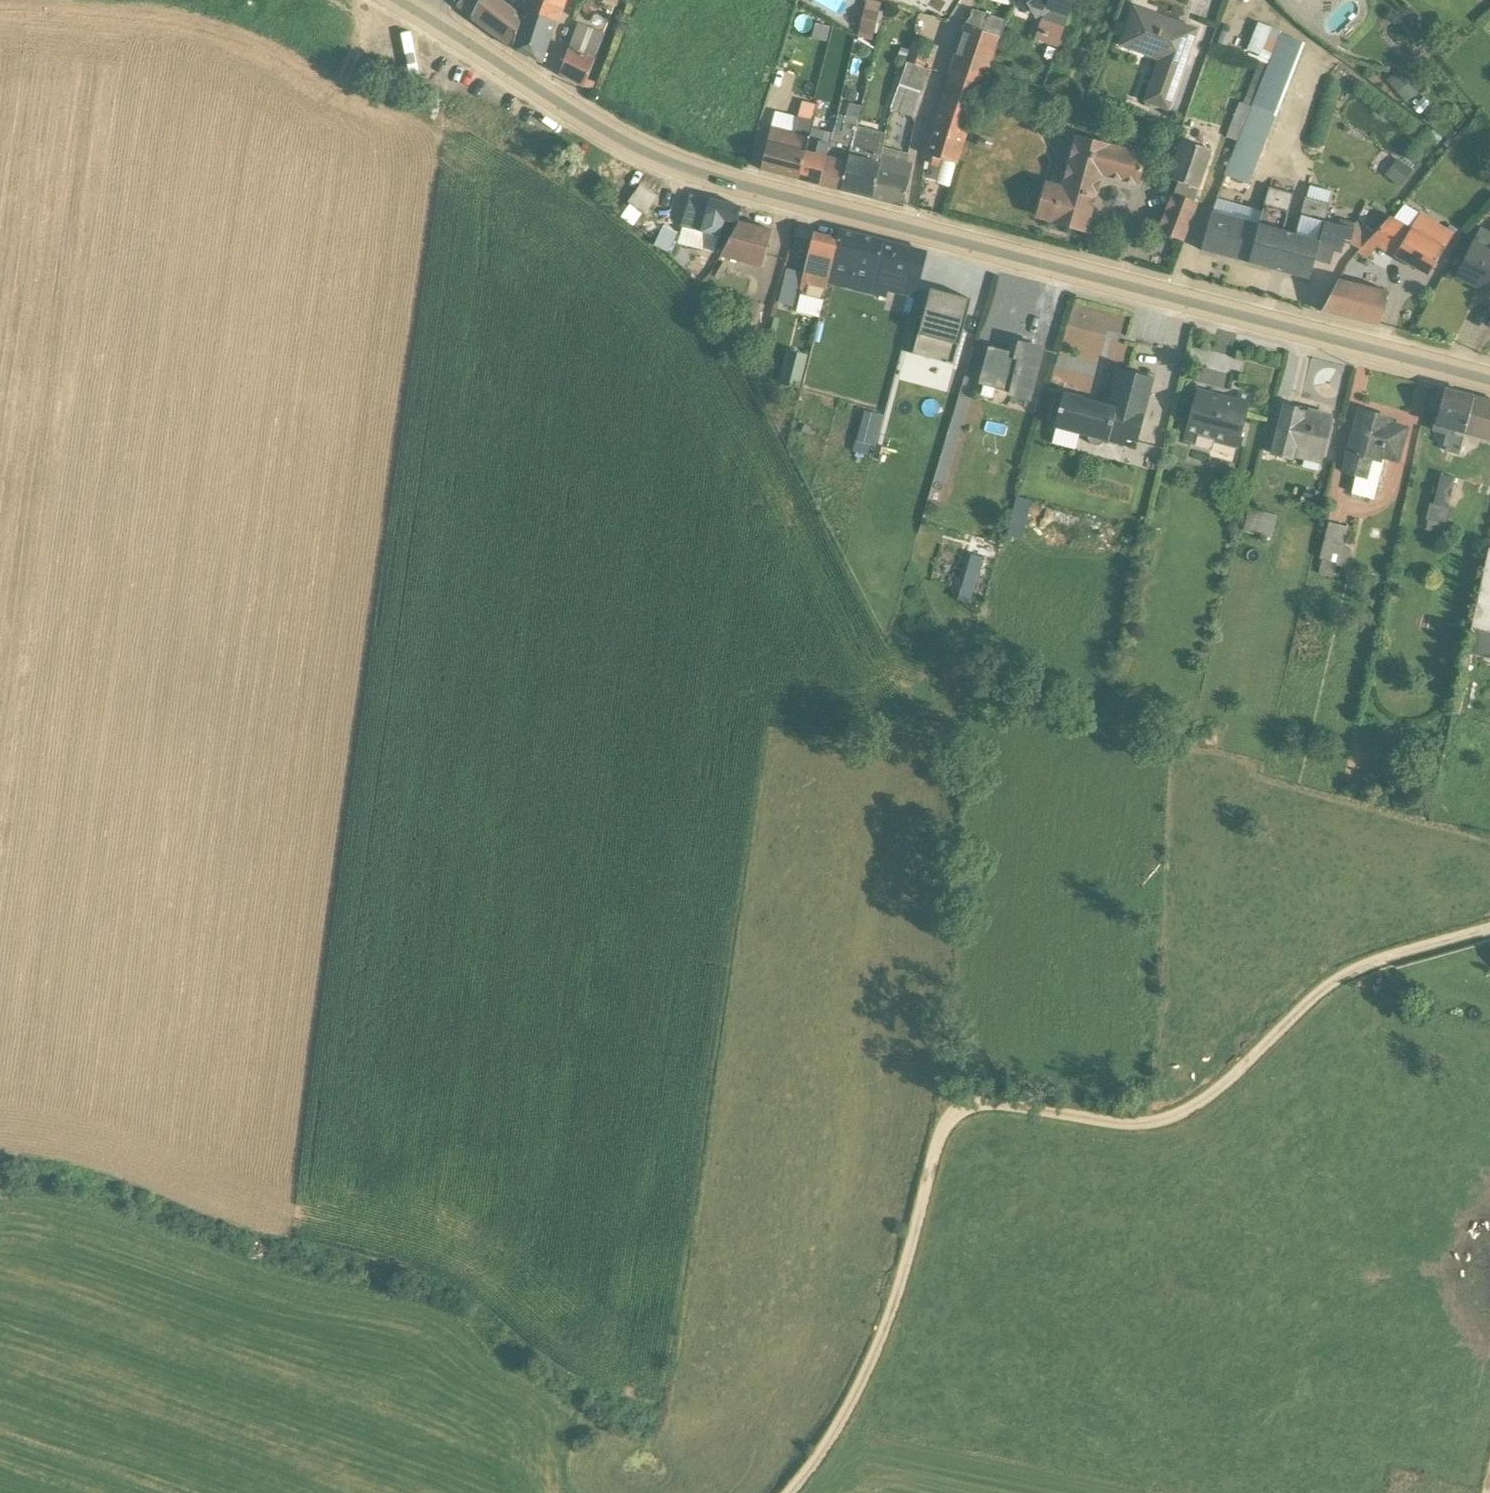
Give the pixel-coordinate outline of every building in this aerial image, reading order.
[(457,5),(512,47),(542,64),(556,21),(523,12),(522,14),(500,0),(462,0),(457,5)] [(523,12),(556,21),(564,0),(527,0),(523,12)] [(615,9),(618,0),(595,0),(615,9)] [(1033,41),(1056,49),(1073,0),(1033,0),(1025,5),(1035,20),(1042,17),(1033,41)] [(592,1),(579,7),(584,17),(597,11),(592,1)] [(879,5),(865,1),(856,38),(871,41),(873,33),(877,33),(882,14),(877,13),(879,5)] [(982,89),(1004,20),(1001,19),(971,10),(965,28),(963,28),(947,78),(982,89)] [(1194,31),(1134,10),(1120,49),(1155,62),(1140,103),(1166,113),(1194,31)] [(1279,34),(1279,32),(1257,23),(1245,51),(1246,52),(1267,60),(1266,64),(1235,143),(1222,176),(1223,176),(1248,185),(1303,44),(1302,43),(1279,34)] [(584,88),(603,35),(576,24),(559,74),(584,88)] [(911,42),(905,63),(923,69),(929,46),(911,42)] [(1235,143),(1266,64),(1257,61),(1241,104),(1238,103),(1224,139),(1235,143)] [(927,70),(905,63),(889,110),(912,118),(927,70)] [(991,64),(988,73),(1017,82),(1021,68),(1013,66),(1009,68),(991,64)] [(1399,68),(1387,78),(1405,101),(1418,91),(1399,68)] [(957,165),(982,89),(947,78),(922,155),(932,159),(930,166),(944,171),(947,162),(957,165)] [(775,112),(760,170),(798,180),(811,127),(816,106),(801,102),(797,118),(775,112)] [(856,127),(857,118),(837,113),(832,133),(818,185),(840,191),(856,127)] [(798,180),(818,185),(832,133),(811,127),(798,180)] [(884,134),(856,127),(840,191),(872,199),(882,148),(884,134)] [(1138,188),(1146,155),(1145,155),(1074,136),(1061,186),(1044,182),(1033,221),(1086,235),(1102,178),(1138,188)] [(1211,153),(1179,141),(1165,179),(1176,184),(1173,194),(1170,193),(1155,233),(1183,243),(1197,203),(1194,201),(1211,153)] [(872,199),(903,207),(912,165),(906,163),(908,155),(903,154),(903,155),(897,155),(897,154),(902,153),(882,148),(872,199)] [(1385,177),(1403,186),(1413,166),(1395,157),(1385,177)] [(639,186),(627,204),(644,215),(656,197),(639,186)] [(1303,198),(1294,235),(1282,232),(1292,195),(1267,188),(1260,211),(1247,264),(1271,270),(1283,274),(1308,281),(1314,261),(1329,265),(1332,254),(1339,256),(1344,241),(1349,242),(1354,225),(1351,224),(1339,221),(1338,226),(1323,223),(1328,205),(1326,204),(1330,191),(1309,186),(1306,198),(1303,198)] [(683,228),(679,245),(713,254),(714,249),(722,251),(736,226),(737,222),(741,208),(700,198),(699,203),(689,200),(681,228),(683,228)] [(1210,213),(1200,251),(1216,255),(1217,254),(1224,255),(1238,205),(1215,199),(1211,213),(1210,213)] [(1260,211),(1238,205),(1224,255),(1232,258),(1231,259),(1247,264),(1260,211)] [(1367,240),(1356,254),(1366,261),(1376,248),(1392,257),(1391,259),(1426,278),(1452,234),(1418,214),(1409,228),(1390,218),(1369,241),(1367,240)] [(718,258),(761,269),(771,231),(737,222),(736,226),(722,251),(718,258)] [(654,245),(669,252),(677,233),(662,227),(654,245)] [(1478,228),(1452,284),(1478,296),(1489,301),(1489,233),(1478,228)] [(827,285),(869,296),(885,300),(887,293),(914,300),(926,255),(883,244),(838,232),(835,241),(827,285)] [(835,241),(814,235),(794,313),(818,319),(827,285),(835,241)] [(786,269),(777,304),(792,307),(801,273),(786,269)] [(1337,280),(1320,312),(1377,327),(1386,293),(1337,280)] [(929,293),(913,355),(953,366),(970,300),(954,296),(953,299),(929,293)] [(753,336),(763,305),(745,299),(734,331),(753,336)] [(989,350),(980,386),(1007,393),(1006,397),(1028,403),(1042,351),(1019,345),(1015,357),(989,350)] [(782,378),(803,381),(808,349),(787,346),(782,378)] [(1062,393),(1053,429),(1054,430),(1051,443),(1074,449),(1077,436),(1088,438),(1087,439),(1092,441),(1091,445),(1097,447),(1098,442),(1102,444),(1102,442),(1123,447),(1124,441),(1136,444),(1153,379),(1116,369),(1106,406),(1082,400),(1083,398),(1062,393)] [(1182,441),(1194,444),(1194,446),(1210,450),(1211,444),(1236,450),(1250,396),(1237,393),(1235,400),(1196,390),(1182,441)] [(1430,433),(1444,436),(1441,447),(1445,448),(1444,452),(1457,455),(1462,435),(1489,442),(1489,403),(1443,391),(1434,426),(1432,425),(1430,433)] [(1282,405),(1269,457),(1292,462),(1293,459),(1320,465),(1332,415),(1307,409),(1307,411),(1282,405)] [(863,409),(859,439),(877,442),(882,412),(863,409)] [(1398,465),(1408,428),(1391,423),(1392,419),(1355,409),(1338,473),(1339,474),(1355,478),(1351,494),(1372,500),(1382,461),(1398,465)] [(1453,478),(1438,475),(1431,504),(1428,504),(1424,520),(1426,521),(1424,531),(1443,535),(1449,508),(1446,507),(1453,478)] [(1247,508),(1244,531),(1274,534),(1276,511),(1247,508)] [(1316,575),(1333,579),(1335,568),(1344,570),(1349,550),(1341,548),(1346,528),(1327,523),(1318,560),(1320,560),(1316,575)] [(1487,549),(1470,628),(1489,633),(1489,550),(1487,549)] [(957,596),(969,600),(983,554),(971,551),(957,596)] [(1489,661),(1489,633),(1470,628),(1464,655),(1489,661)]
